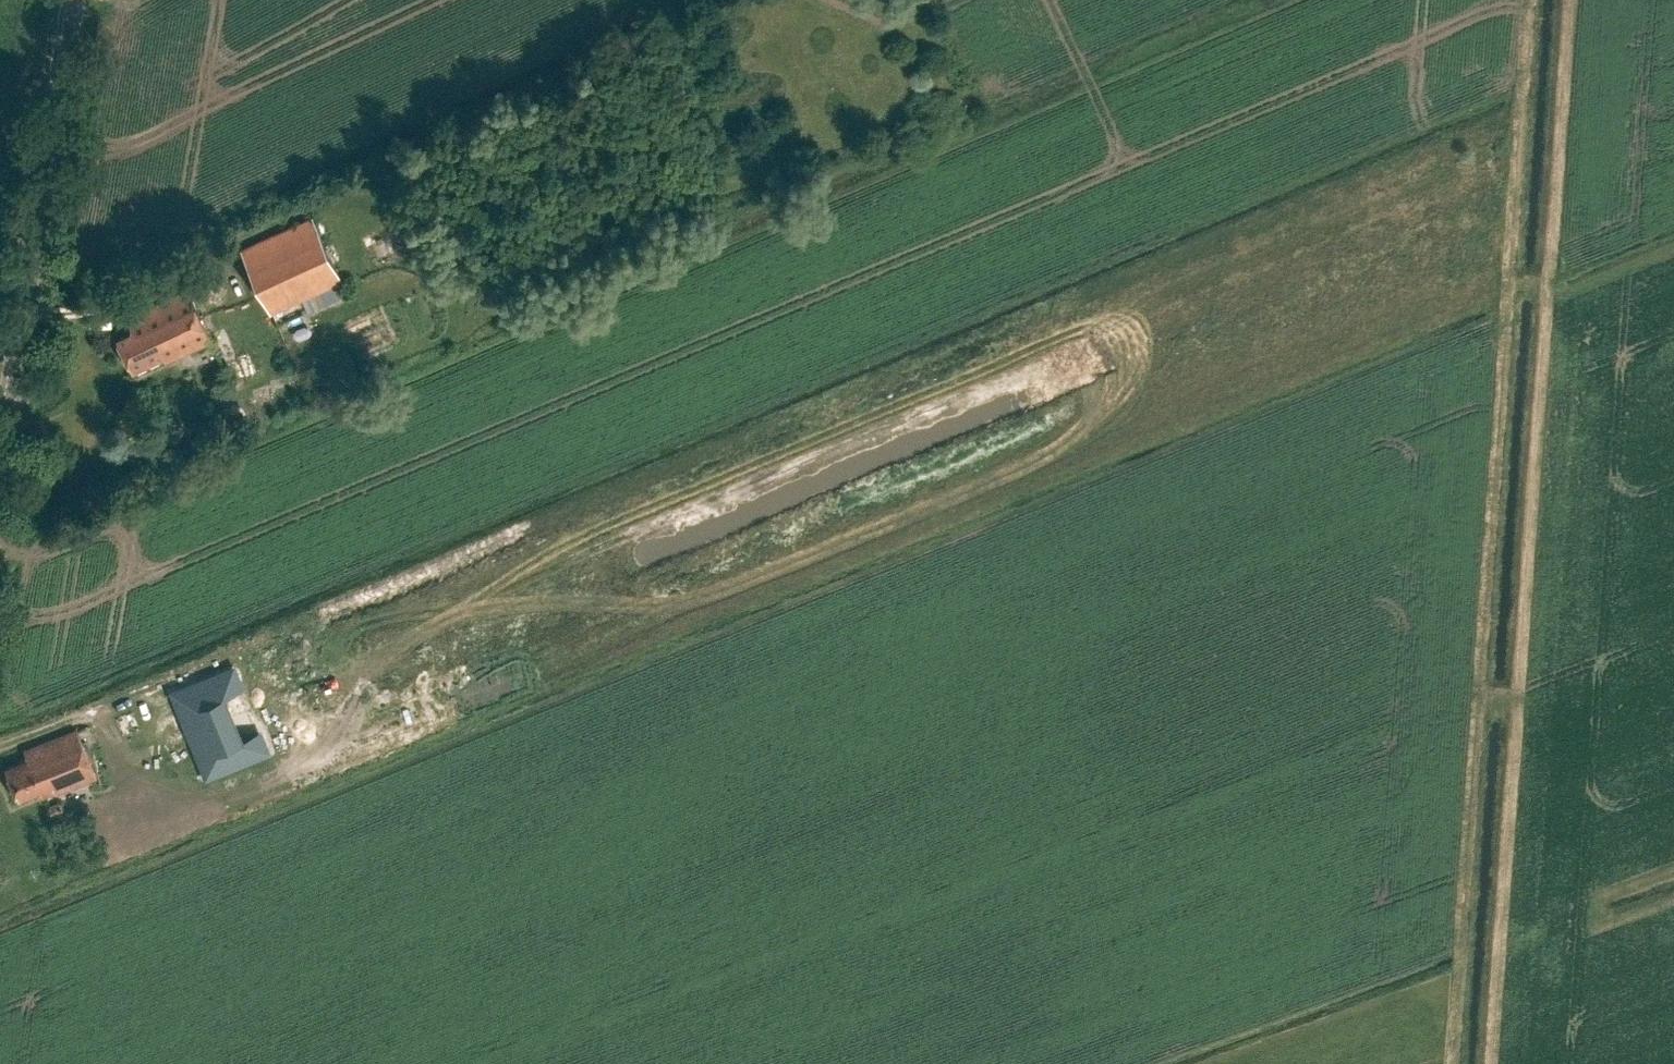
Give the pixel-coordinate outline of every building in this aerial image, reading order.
[(271,314),(343,281),(313,217),(241,251),(271,314)] [(133,333),(117,340),(133,374),(164,359),(166,364),(212,342),(189,291),(127,320),(133,333)] [(259,374),(249,354),(225,366),(235,386),(259,374)] [(184,690),(176,694),(189,726),(191,725),(197,740),(195,741),(208,773),(217,770),(216,768),(227,763),(228,765),(247,757),(214,678),(197,685),(196,683),(183,688),(184,690)] [(25,751),(28,760),(6,768),(19,800),(41,791),(44,797),(56,792),(57,794),(97,778),(78,729),(25,751)]
